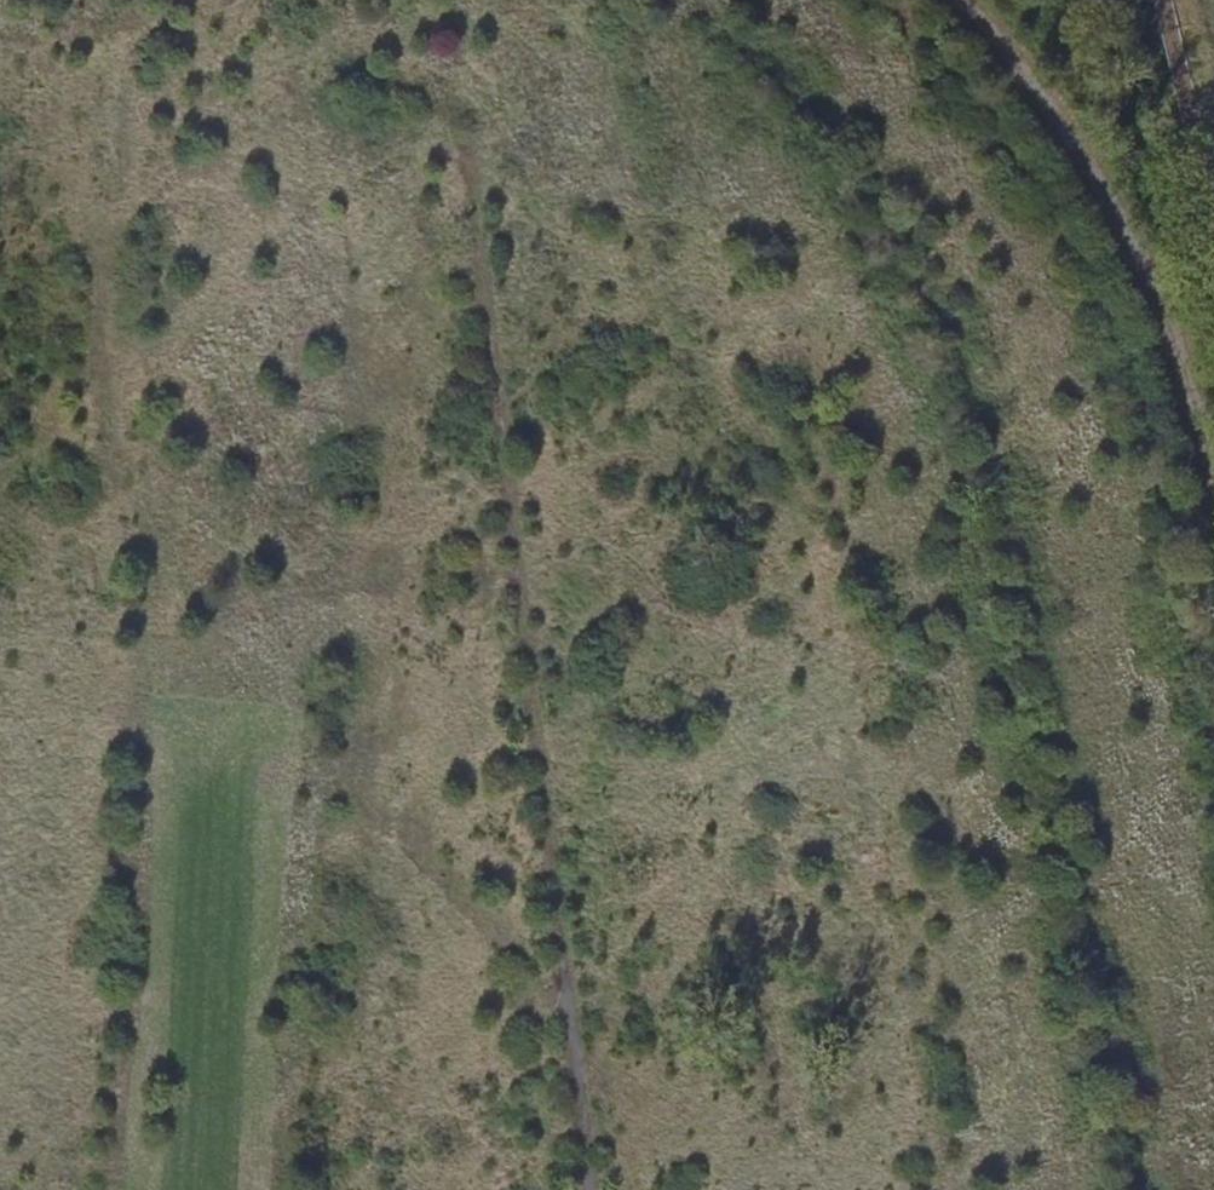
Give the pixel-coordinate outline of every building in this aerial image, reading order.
[(1087,0),(1065,0),(1075,11),(1087,0)]
